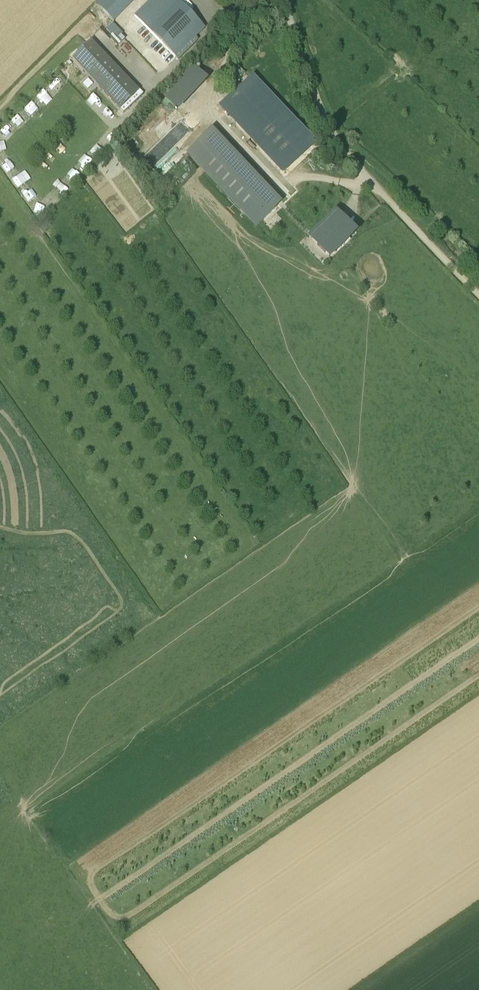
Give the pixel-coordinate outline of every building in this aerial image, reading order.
[(148,29),(177,0),(150,0),(134,16),(148,29)] [(204,28),(177,0),(148,29),(175,57),(195,37),(204,28)] [(119,45),(127,40),(114,23),(107,28),(119,45)] [(195,37),(175,57),(178,60),(198,40),(195,37)] [(119,110),(139,92),(91,41),(72,60),(119,110)] [(243,56),(247,60),(258,47),(254,44),(243,56)] [(163,97),(181,113),(210,82),(192,65),(163,97)] [(230,108),(258,138),(273,124),(281,116),(253,86),(230,108)] [(39,93),(48,104),(55,97),(46,87),(39,93)] [(31,102),(24,109),(33,119),(41,111),(31,102)] [(273,124),(258,138),(285,167),(308,145),(281,116),(273,124)] [(8,138),(13,134),(7,128),(2,132),(8,138)] [(173,128),(148,155),(157,163),(182,136),(173,128)] [(85,154),(79,159),(88,168),(94,163),(85,154)] [(9,157),(2,162),(6,168),(13,163),(9,157)] [(77,179),(83,173),(77,166),(70,171),(77,179)] [(19,168),(12,174),(18,182),(25,176),(19,168)] [(27,198),(37,191),(32,183),(21,190),(27,198)] [(276,208),(263,192),(245,209),(258,225),(276,208)] [(35,212),(45,202),(38,194),(28,204),(35,212)] [(323,239),(317,244),(325,253),(333,245),(331,242),(335,238),(337,241),(350,229),(338,217),(319,234),(323,239)]
